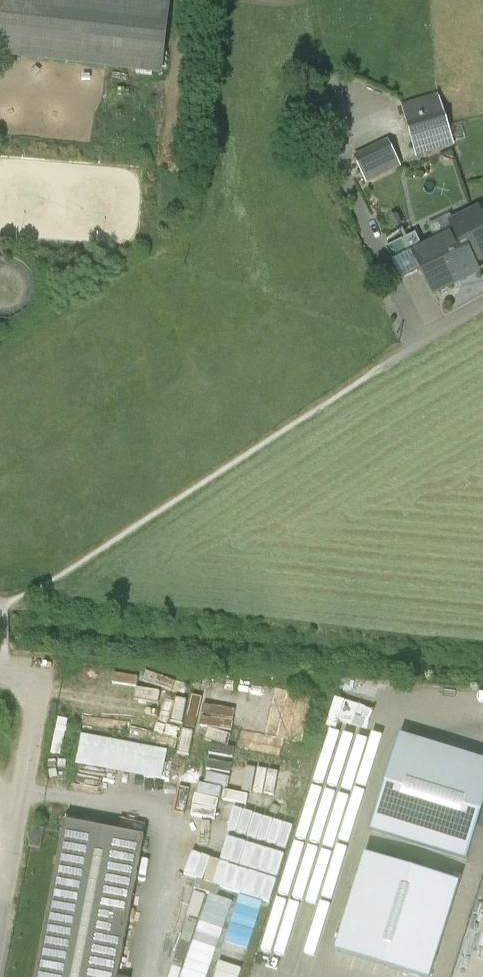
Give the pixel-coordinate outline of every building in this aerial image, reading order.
[(164,0),(4,0),(0,34),(0,54),(160,73),(168,1),(164,0)] [(438,96),(402,107),(417,156),(453,145),(443,113),(438,96)] [(384,145),(356,159),(366,181),(395,168),(394,165),(398,163),(393,153),(389,155),(384,145)] [(416,254),(414,254),(422,270),(434,294),(477,272),(458,233),(416,254)] [(409,239),(386,250),(402,280),(422,270),(414,254),(416,254),(409,239)] [(309,742),(320,693),(211,669),(200,717),(248,728),(244,747),(286,756),(290,738),(309,742)] [(166,751),(83,736),(77,761),(161,777),(166,751)] [(400,736),(371,831),(382,835),(467,861),(482,809),(482,761),(400,736)] [(336,778),(364,788),(374,758),(346,748),(336,778)] [(212,757),(209,782),(302,793),(305,767),(212,757)] [(324,798),(331,781),(322,777),(315,795),(324,798)] [(306,832),(342,839),(346,819),(337,817),(336,826),(317,823),(319,811),(310,809),(306,832)] [(65,822),(36,976),(118,976),(145,837),(65,822)] [(44,831),(33,828),(29,847),(41,850),(44,831)] [(366,855),(336,953),(415,976),(431,976),(460,884),(366,855)] [(208,973),(224,976),(257,976),(275,902),(227,891),(208,973)]
